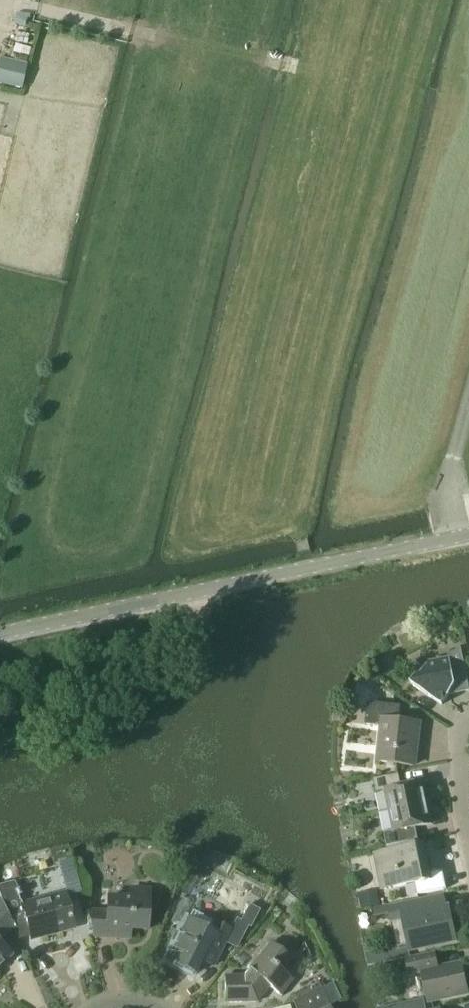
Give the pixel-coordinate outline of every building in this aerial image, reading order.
[(26,65),(1,59),(0,63),(0,84),(21,89),(26,65)] [(458,602),(461,615),(468,613),(468,601),(468,600),(458,602)] [(468,692),(468,686),(461,648),(452,650),(448,656),(449,658),(429,662),(421,675),(417,676),(411,685),(442,706),(450,694),(456,694),(468,692)] [(387,667),(377,660),(372,668),(382,675),(387,667)] [(368,702),(365,725),(381,727),(377,762),(414,766),(416,742),(418,742),(421,723),(399,720),(400,706),(368,702)] [(386,791),(390,811),(429,803),(424,782),(401,787),(399,774),(373,780),(376,793),(386,791)] [(429,803),(390,811),(394,831),(384,833),(387,847),(413,842),(410,829),(433,825),(429,803)] [(375,855),(382,890),(415,884),(418,896),(446,890),(442,871),(429,874),(423,845),(375,855)] [(74,869),(61,872),(68,896),(80,893),(74,869)] [(1,899),(13,927),(18,940),(31,937),(31,940),(74,928),(65,894),(25,904),(14,882),(0,886),(0,897),(1,899)] [(107,912),(87,911),(94,937),(118,938),(118,928),(148,930),(150,889),(131,889),(131,899),(108,898),(107,912)] [(13,927),(1,899),(0,900),(0,932),(13,927)] [(425,900),(389,907),(391,917),(392,922),(407,918),(410,934),(406,935),(409,949),(410,952),(457,942),(450,908),(428,913),(425,900)] [(253,925),(261,909),(250,904),(242,919),(253,925)] [(389,907),(373,911),(375,920),(391,917),(389,907)] [(218,958),(231,931),(214,922),(208,933),(186,922),(167,960),(196,974),(207,953),(218,958)] [(244,977),(225,977),(225,1003),(246,1002),(245,999),(252,998),(257,1002),(270,987),(280,995),(292,981),(281,972),(292,959),(271,943),(244,977)] [(12,956),(0,944),(0,967),(12,956)] [(397,948),(379,952),(381,964),(385,964),(403,960),(407,959),(411,958),(410,952),(409,949),(397,952),(397,948)] [(410,975),(422,972),(429,1003),(468,994),(461,963),(438,969),(434,953),(411,958),(407,959),(410,975)] [(333,983),(322,989),(330,1005),(341,1000),(333,983)] [(328,1007),(320,989),(293,1003),(295,1007),(326,1007),(328,1007)]
